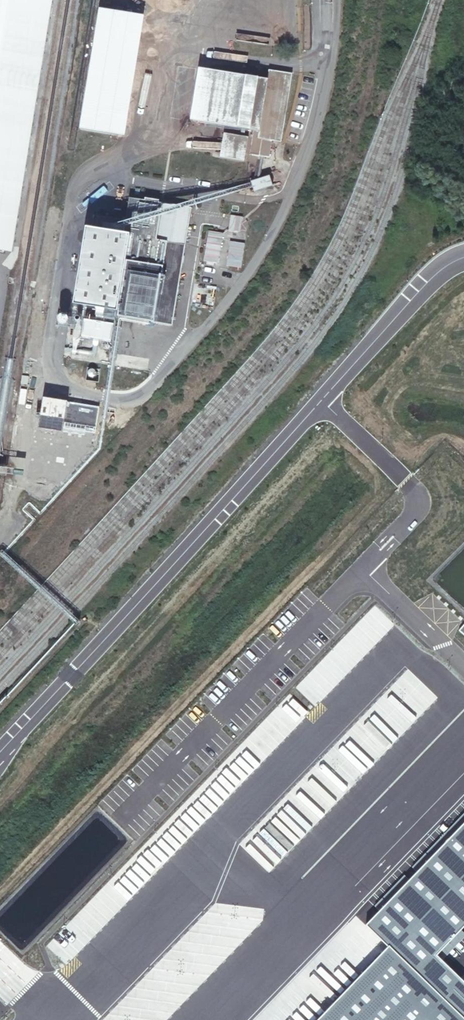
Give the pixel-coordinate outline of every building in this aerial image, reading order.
[(11,252),(51,0),(0,0),(0,250),(11,252)] [(117,135),(137,16),(99,9),(80,129),(117,135)] [(266,80),(200,69),(191,124),(257,135),(266,80)] [(293,74),(267,71),(266,80),(257,135),(256,140),(281,144),(293,74)] [(247,138),(224,134),(220,158),(244,161),(247,138)] [(269,158),(272,142),(262,141),(260,157),(269,158)] [(251,190),(270,185),(267,173),(248,179),(251,190)] [(190,207),(168,204),(162,241),(185,245),(190,207)] [(130,237),(86,230),(74,306),(118,312),(127,261),(130,237)] [(163,266),(127,261),(118,312),(118,316),(154,322),(163,266)] [(436,955),(463,927),(463,823),(366,926),(388,947),(318,1019),(463,1019),(463,982),(436,955)]
